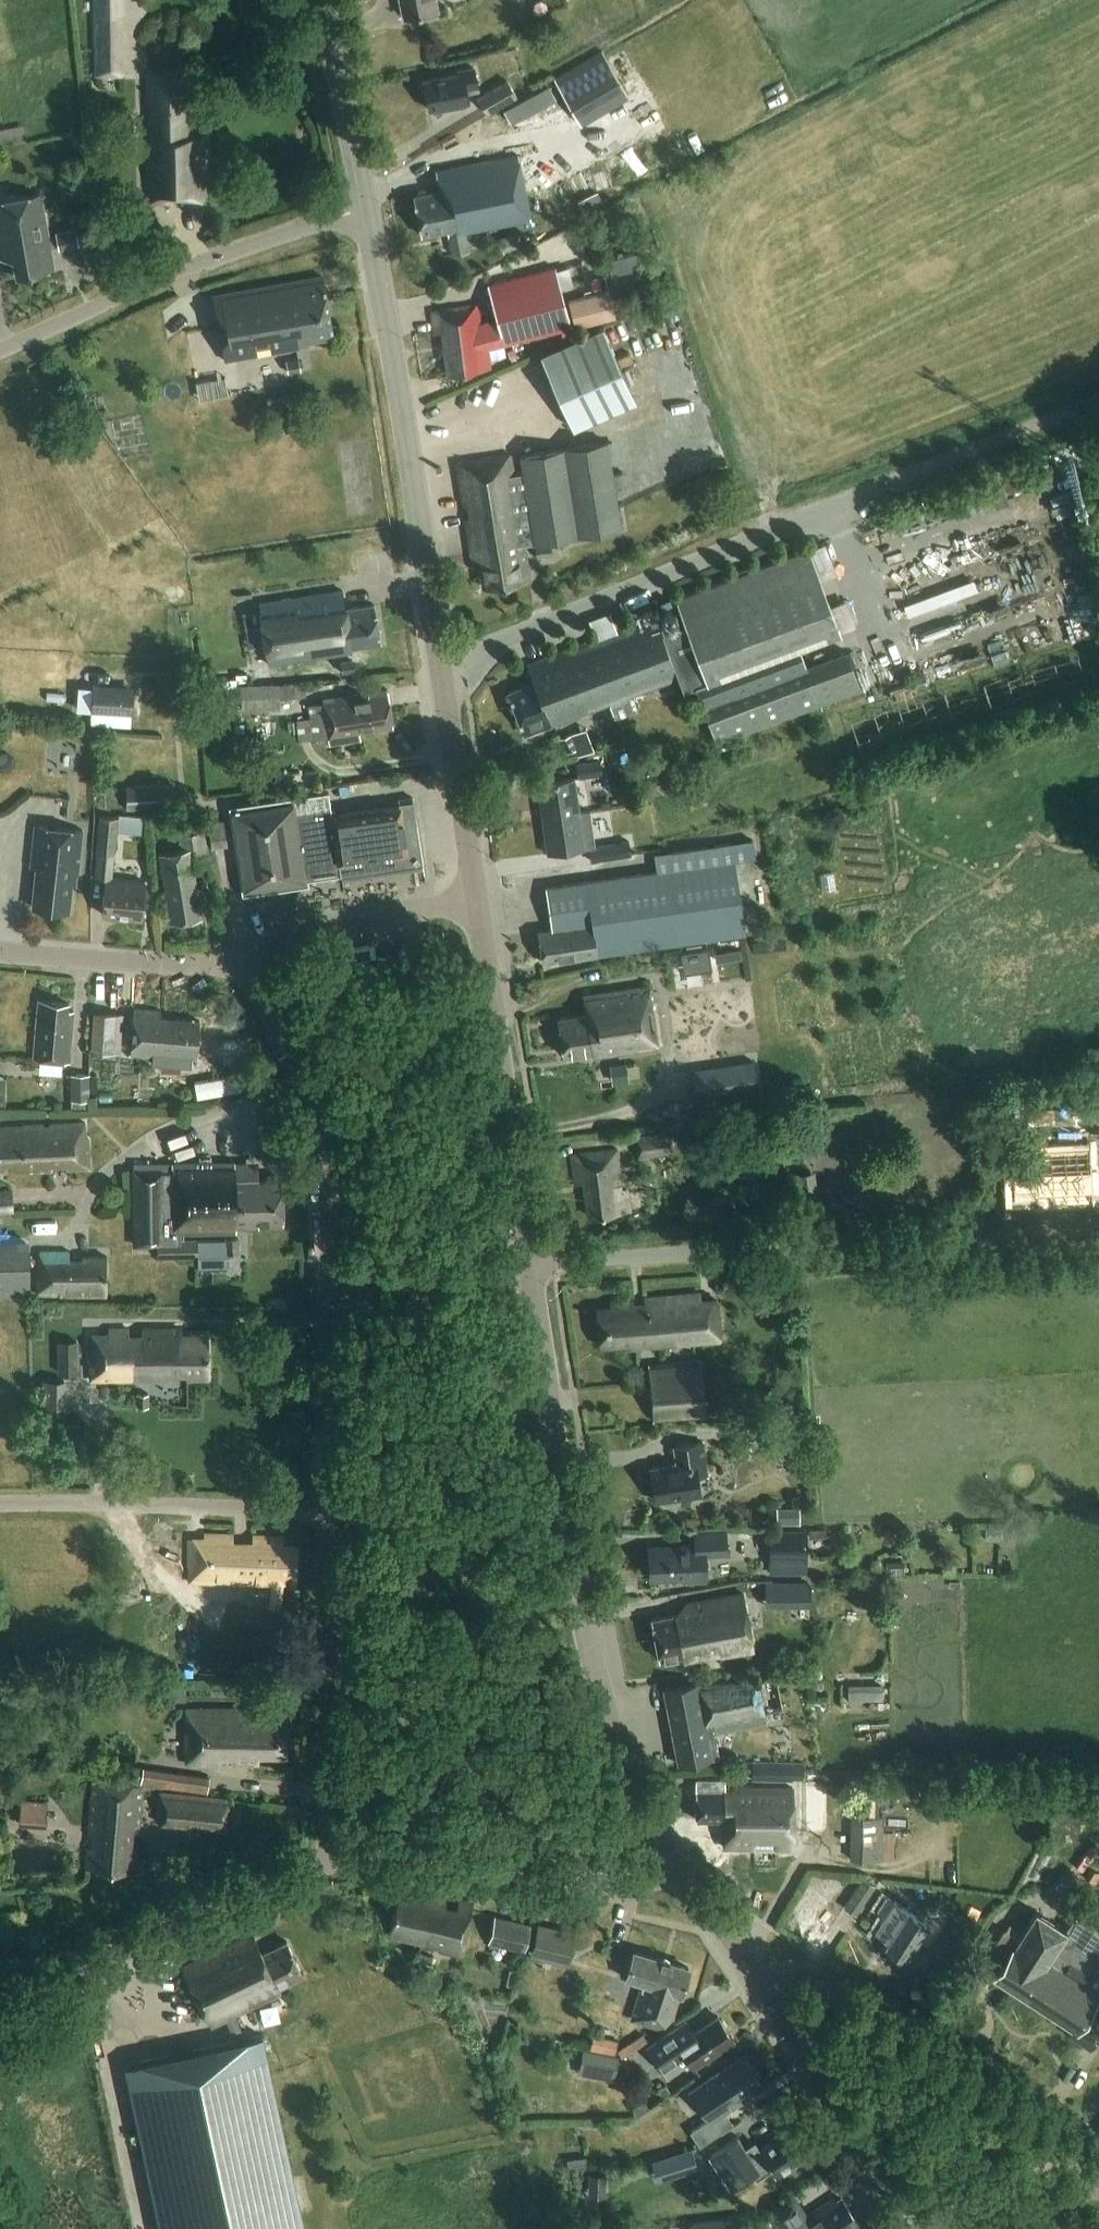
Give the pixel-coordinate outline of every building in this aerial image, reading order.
[(95,77),(124,77),(123,15),(126,15),(125,0),(92,0),(95,77)] [(403,19),(437,12),(434,0),(399,0),(403,19)] [(603,52),(556,80),(571,106),(618,78),(603,52)] [(470,90),(480,88),(475,64),(461,67),(461,71),(426,78),(432,110),(472,103),(470,90)] [(151,73),(150,125),(147,206),(167,207),(168,199),(182,200),(182,208),(206,208),(208,141),(199,140),(200,115),(185,114),(186,74),(151,73)] [(489,115),(519,97),(510,82),(480,99),(489,115)] [(440,188),(417,193),(425,235),(447,230),(452,255),(468,252),(465,234),(531,221),(524,185),(518,156),(437,172),(440,188)] [(0,199),(0,251),(2,260),(14,258),(17,275),(54,269),(50,247),(59,245),(60,247),(78,244),(76,229),(57,232),(57,235),(48,236),(41,192),(0,199)] [(577,202),(585,217),(604,208),(597,193),(577,202)] [(610,211),(606,218),(618,225),(622,218),(610,211)] [(488,351),(569,328),(554,268),(489,284),(496,323),(483,327),(480,306),(431,312),(434,333),(443,332),(450,374),(491,368),(488,351)] [(323,278),(214,297),(226,363),(301,349),(301,348),(308,347),(308,344),(334,339),(323,278)] [(608,290),(569,301),(576,328),(615,318),(608,290)] [(603,328),(540,355),(574,430),(636,403),(603,328)] [(298,359),(286,361),(288,372),(300,370),(298,359)] [(296,429),(293,402),(269,405),(272,432),(296,429)] [(524,472),(513,473),(510,454),(457,462),(464,505),(468,504),(471,517),(465,518),(471,559),(479,558),(484,587),(530,580),(524,543),(621,528),(616,494),(613,474),(608,441),(521,455),(524,472)] [(623,472),(613,474),(616,494),(627,492),(623,472)] [(550,545),(535,548),(537,558),(552,555),(550,545)] [(629,697),(669,682),(679,678),(683,691),(696,686),(720,748),(863,694),(847,650),(806,666),(799,646),(839,631),(808,548),(676,598),(687,625),(663,634),(656,616),(525,666),(532,685),(505,696),(522,738),(547,728),(548,729),(609,705),(614,719),(634,712),(629,697)] [(354,650),(381,645),(374,605),(347,610),(344,591),(259,605),(269,668),(354,654),(354,650)] [(353,660),(339,662),(341,674),(354,672),(353,660)] [(280,685),(241,688),(243,712),(280,709),(279,702),(296,700),(296,697),(306,696),(305,683),(280,685)] [(133,691),(93,689),(91,714),(132,716),(133,691)] [(323,705),(308,707),(313,741),(328,738),(329,746),(360,741),(359,734),(392,729),(386,691),(322,701),(323,705)] [(559,740),(565,755),(578,750),(573,735),(559,740)] [(576,777),(600,773),(597,761),(574,765),(576,777)] [(663,770),(647,774),(651,787),(666,782),(663,770)] [(535,784),(541,820),(576,814),(570,778),(535,784)] [(171,786),(126,787),(127,810),(171,809),(171,786)] [(398,800),(399,806),(332,815),(328,792),(228,806),(241,894),(307,885),(307,881),(422,864),(412,798),(398,800)] [(546,854),(582,849),(586,848),(588,862),(628,855),(626,841),(592,847),(587,813),(576,814),(541,820),(546,854)] [(100,816),(94,878),(107,879),(105,891),(102,916),(142,923),(145,895),(142,895),(144,882),(112,879),(114,868),(118,817),(100,816)] [(182,852),(160,856),(170,925),(203,920),(195,869),(211,867),(205,834),(203,834),(200,818),(182,821),(185,837),(180,838),(182,852)] [(228,847),(223,821),(206,824),(211,850),(228,847)] [(76,888),(83,833),(34,828),(29,868),(36,869),(31,910),(69,915),(72,887),(76,888)] [(753,839),(672,852),(654,854),(657,871),(544,888),(550,931),(537,933),(542,963),(745,933),(734,861),(756,858),(753,839)] [(697,965),(750,958),(748,944),(695,951),(697,965)] [(590,1060),(592,1060),(659,1051),(650,987),(582,996),(585,1015),(558,1019),(563,1059),(589,1055),(590,1060)] [(71,1064),(75,1015),(70,1014),(70,1007),(41,1006),(35,1061),(71,1064)] [(197,1059),(200,1020),(162,1018),(162,1011),(134,1009),(131,1059),(172,1061),(172,1058),(197,1059)] [(93,1013),(90,1054),(119,1056),(122,1015),(93,1013)] [(753,1062),(694,1070),(698,1096),(757,1090),(753,1062)] [(625,1064),(610,1067),(612,1082),(628,1079),(625,1064)] [(12,1101),(13,1073),(0,1073),(0,1100),(12,1101)] [(71,1075),(71,1109),(89,1109),(89,1075),(71,1075)] [(51,1166),(66,1165),(66,1169),(90,1168),(88,1137),(86,1137),(85,1120),(0,1126),(0,1163),(11,1163),(11,1172),(52,1170),(51,1166)] [(1045,1132),(1034,1133),(1034,1145),(1046,1145),(1045,1132)] [(637,1161),(671,1156),(668,1133),(634,1138),(637,1161)] [(778,1149),(780,1166),(793,1164),(791,1147),(778,1149)] [(586,1219),(629,1213),(626,1191),(621,1191),(616,1151),(568,1157),(572,1185),(582,1184),(586,1219)] [(1037,1208),(1092,1205),(1088,1152),(1036,1155),(1034,1160),(1014,1161),(1017,1200),(1036,1198),(1037,1208)] [(185,1240),(184,1233),(237,1233),(238,1226),(261,1227),(261,1223),(285,1223),(284,1179),(259,1179),(259,1161),(172,1162),(173,1169),(133,1170),(136,1245),(157,1244),(157,1257),(198,1256),(198,1239),(185,1240)] [(812,1173),(793,1176),(797,1201),(815,1198),(812,1173)] [(648,1177),(636,1179),(637,1188),(650,1186),(648,1177)] [(0,1190),(0,1214),(13,1214),(12,1189),(0,1190)] [(226,1239),(198,1239),(198,1256),(198,1267),(226,1267),(226,1256),(226,1239)] [(239,1239),(226,1239),(226,1256),(240,1255),(239,1239)] [(30,1298),(29,1242),(0,1243),(0,1298),(30,1298)] [(106,1295),(107,1255),(79,1254),(79,1258),(69,1258),(69,1251),(37,1250),(36,1292),(106,1295)] [(626,1352),(720,1342),(716,1299),(700,1301),(699,1292),(611,1302),(612,1307),(594,1309),(599,1349),(626,1346),(626,1352)] [(208,1380),(208,1335),(181,1335),(181,1329),(143,1329),(143,1335),(127,1335),(127,1329),(108,1330),(108,1335),(90,1335),(91,1379),(208,1380)] [(77,1341),(58,1341),(58,1372),(78,1372),(77,1341)] [(648,1365),(653,1423),(705,1418),(700,1361),(648,1365)] [(66,1380),(41,1380),(41,1406),(66,1406),(66,1380)] [(137,1395),(137,1407),(148,1407),(148,1395),(137,1395)] [(697,1479),(708,1478),(704,1443),(669,1447),(671,1464),(649,1466),(653,1504),(699,1499),(697,1479)] [(778,1525),(801,1524),(800,1508),(777,1509),(778,1525)] [(705,1556),(725,1554),(723,1532),(692,1535),(693,1544),(649,1548),(651,1581),(674,1579),(674,1585),(707,1582),(705,1556)] [(237,1583),(271,1585),(269,1610),(282,1611),(283,1586),(297,1587),(298,1546),(283,1545),(284,1539),(255,1537),(255,1543),(233,1541),(234,1537),(206,1535),(206,1541),(191,1540),(188,1581),(216,1583),(217,1579),(237,1580),(237,1583)] [(769,1537),(771,1574),(806,1572),(804,1536),(769,1537)] [(904,1561),(886,1562),(887,1573),(905,1573),(904,1561)] [(821,1578),(775,1578),(775,1602),(821,1602),(821,1578)] [(685,1664),(755,1650),(743,1591),(682,1603),(673,1614),(652,1618),(660,1660),(683,1655),(685,1664)] [(678,1766),(714,1758),(720,1757),(711,1726),(763,1717),(757,1679),(696,1685),(696,1684),(664,1691),(675,1748),(674,1748),(678,1766)] [(871,1685),(848,1686),(849,1701),(871,1701),(871,1685)] [(254,1686),(250,1698),(259,1701),(263,1689),(254,1686)] [(287,1755),(288,1710),(187,1709),(186,1763),(261,1764),(260,1755),(287,1755)] [(758,1762),(757,1780),(802,1781),(802,1762),(758,1762)] [(143,1769),(141,1785),(207,1794),(210,1778),(143,1769)] [(722,1846),(732,1847),(789,1849),(791,1787),(723,1785),(722,1778),(695,1777),(695,1819),(722,1819),(722,1846)] [(131,1873),(134,1847),(136,1826),(140,1827),(144,1787),(95,1782),(86,1869),(131,1873)] [(231,1800),(159,1793),(156,1822),(160,1822),(159,1826),(228,1834),(231,1800)] [(48,1804),(21,1802),(20,1827),(47,1828),(48,1804)] [(884,1819),(851,1818),(849,1861),(893,1862),(894,1834),(883,1834),(884,1819)] [(863,1878),(844,1907),(857,1915),(876,1887),(863,1878)] [(464,1955),(474,1915),(477,1903),(462,1899),(460,1908),(446,1904),(448,1896),(428,1891),(426,1900),(401,1894),(390,1937),(464,1955)] [(903,1958),(927,1924),(905,1909),(902,1913),(886,1902),(876,1915),(882,1920),(873,1933),(885,1941),(882,1945),(903,1958)] [(1098,2034),(1098,1931),(1073,1915),(1063,1930),(1033,1911),(1016,1937),(999,1964),(991,1977),(1071,2029),(1068,2034),(1090,2048),(1098,2034)] [(531,1925),(495,1916),(488,1944),(524,1953),(531,1925)] [(539,1918),(530,1957),(569,1966),(578,1927),(539,1918)] [(1004,1930),(987,1956),(999,1964),(1016,1937),(1004,1930)] [(281,1987),(304,1977),(287,1941),(263,1952),(254,1931),(183,1963),(210,2024),(283,1992),(281,1987)] [(635,1951),(634,1953),(626,1979),(642,1984),(631,2020),(655,2027),(673,2021),(689,1967),(635,1951)] [(433,1957),(419,1954),(416,1963),(430,1967),(433,1957)] [(519,1972),(509,1970),(506,1984),(516,1986),(519,1972)] [(687,2020),(647,2046),(660,2066),(682,2051),(694,2068),(735,2041),(718,2015),(694,2031),(687,2020)] [(141,2062),(177,2228),(305,2228),(263,2036),(141,2062)] [(500,2048),(498,2057),(506,2059),(508,2050),(500,2048)] [(620,2058),(585,2052),(581,2075),(616,2082),(620,2058)] [(711,2120),(766,2084),(746,2054),(692,2090),(711,2120)] [(665,2086),(657,2092),(662,2099),(670,2094),(665,2086)] [(638,2119),(650,2110),(643,2100),(631,2109),(638,2119)] [(713,2137),(704,2122),(691,2131),(700,2146),(713,2137)] [(737,2136),(711,2153),(734,2188),(754,2175),(756,2179),(771,2169),(775,2174),(807,2154),(791,2129),(760,2149),(757,2145),(756,2143),(746,2150),(737,2136)] [(692,2149),(656,2160),(661,2176),(696,2165),(692,2149)] [(774,2214),(784,2228),(864,2228),(844,2197),(836,2202),(834,2198),(813,2212),(801,2193),(774,2214)] [(690,2224),(691,2228),(747,2228),(745,2217),(690,2224)]
